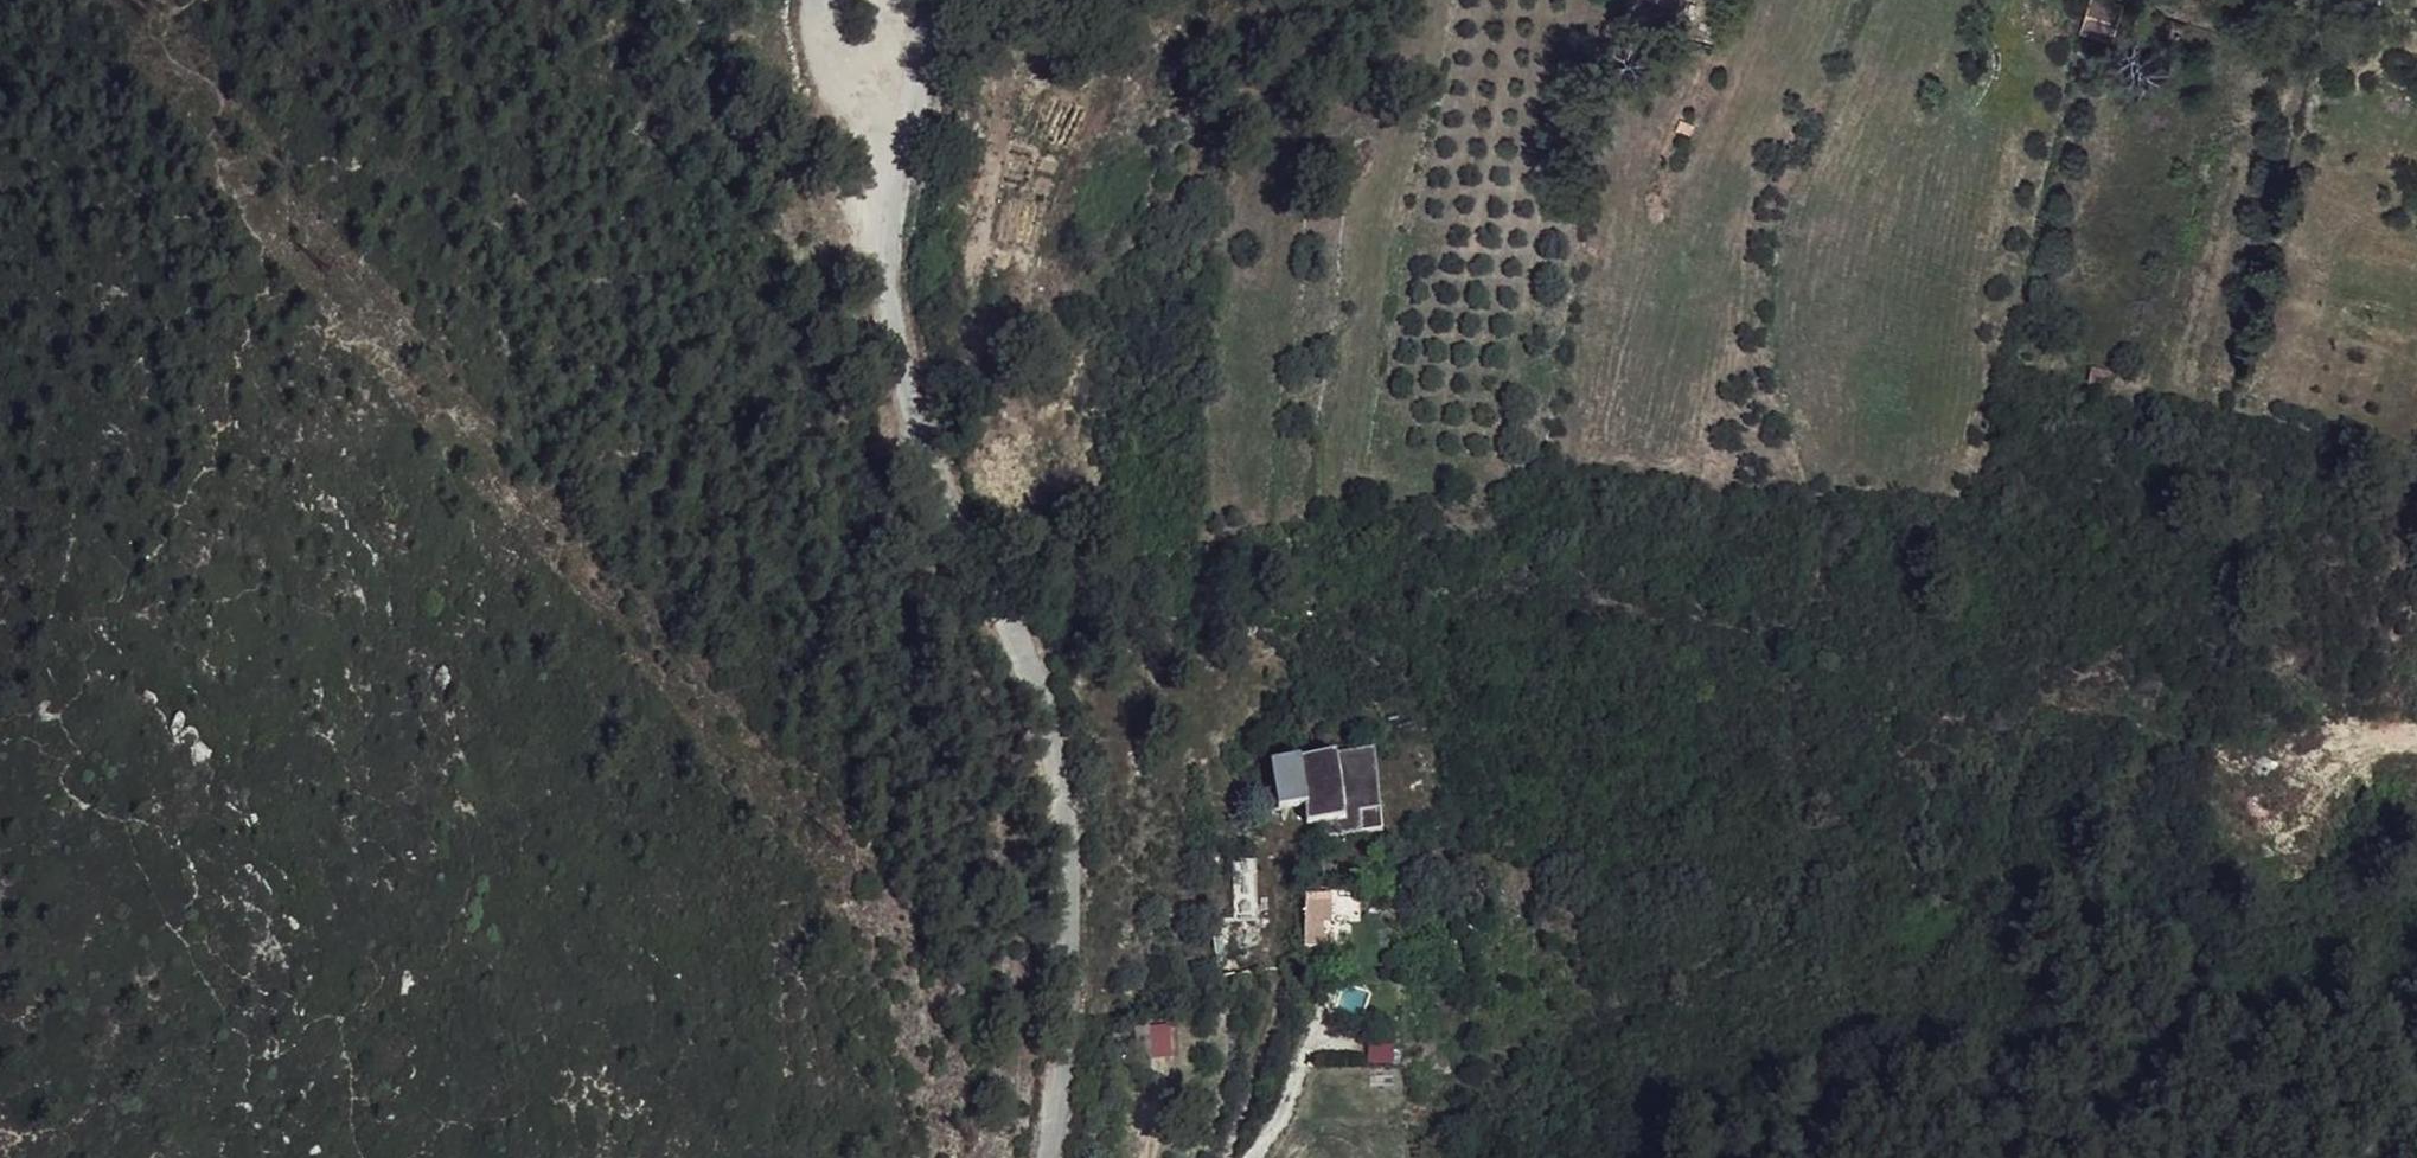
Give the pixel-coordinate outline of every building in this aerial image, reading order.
[(1368,747),(1348,749),(1356,816),(1374,812),(1368,747)] [(1348,749),(1304,755),(1308,802),(1311,817),(1356,816),(1348,749)] [(1304,755),(1275,759),(1283,804),(1308,802),(1304,755)] [(1263,856),(1245,855),(1243,912),(1261,911),(1263,856)] [(1333,895),(1309,894),(1307,946),(1320,943),(1324,918),(1333,920),(1333,895)]
